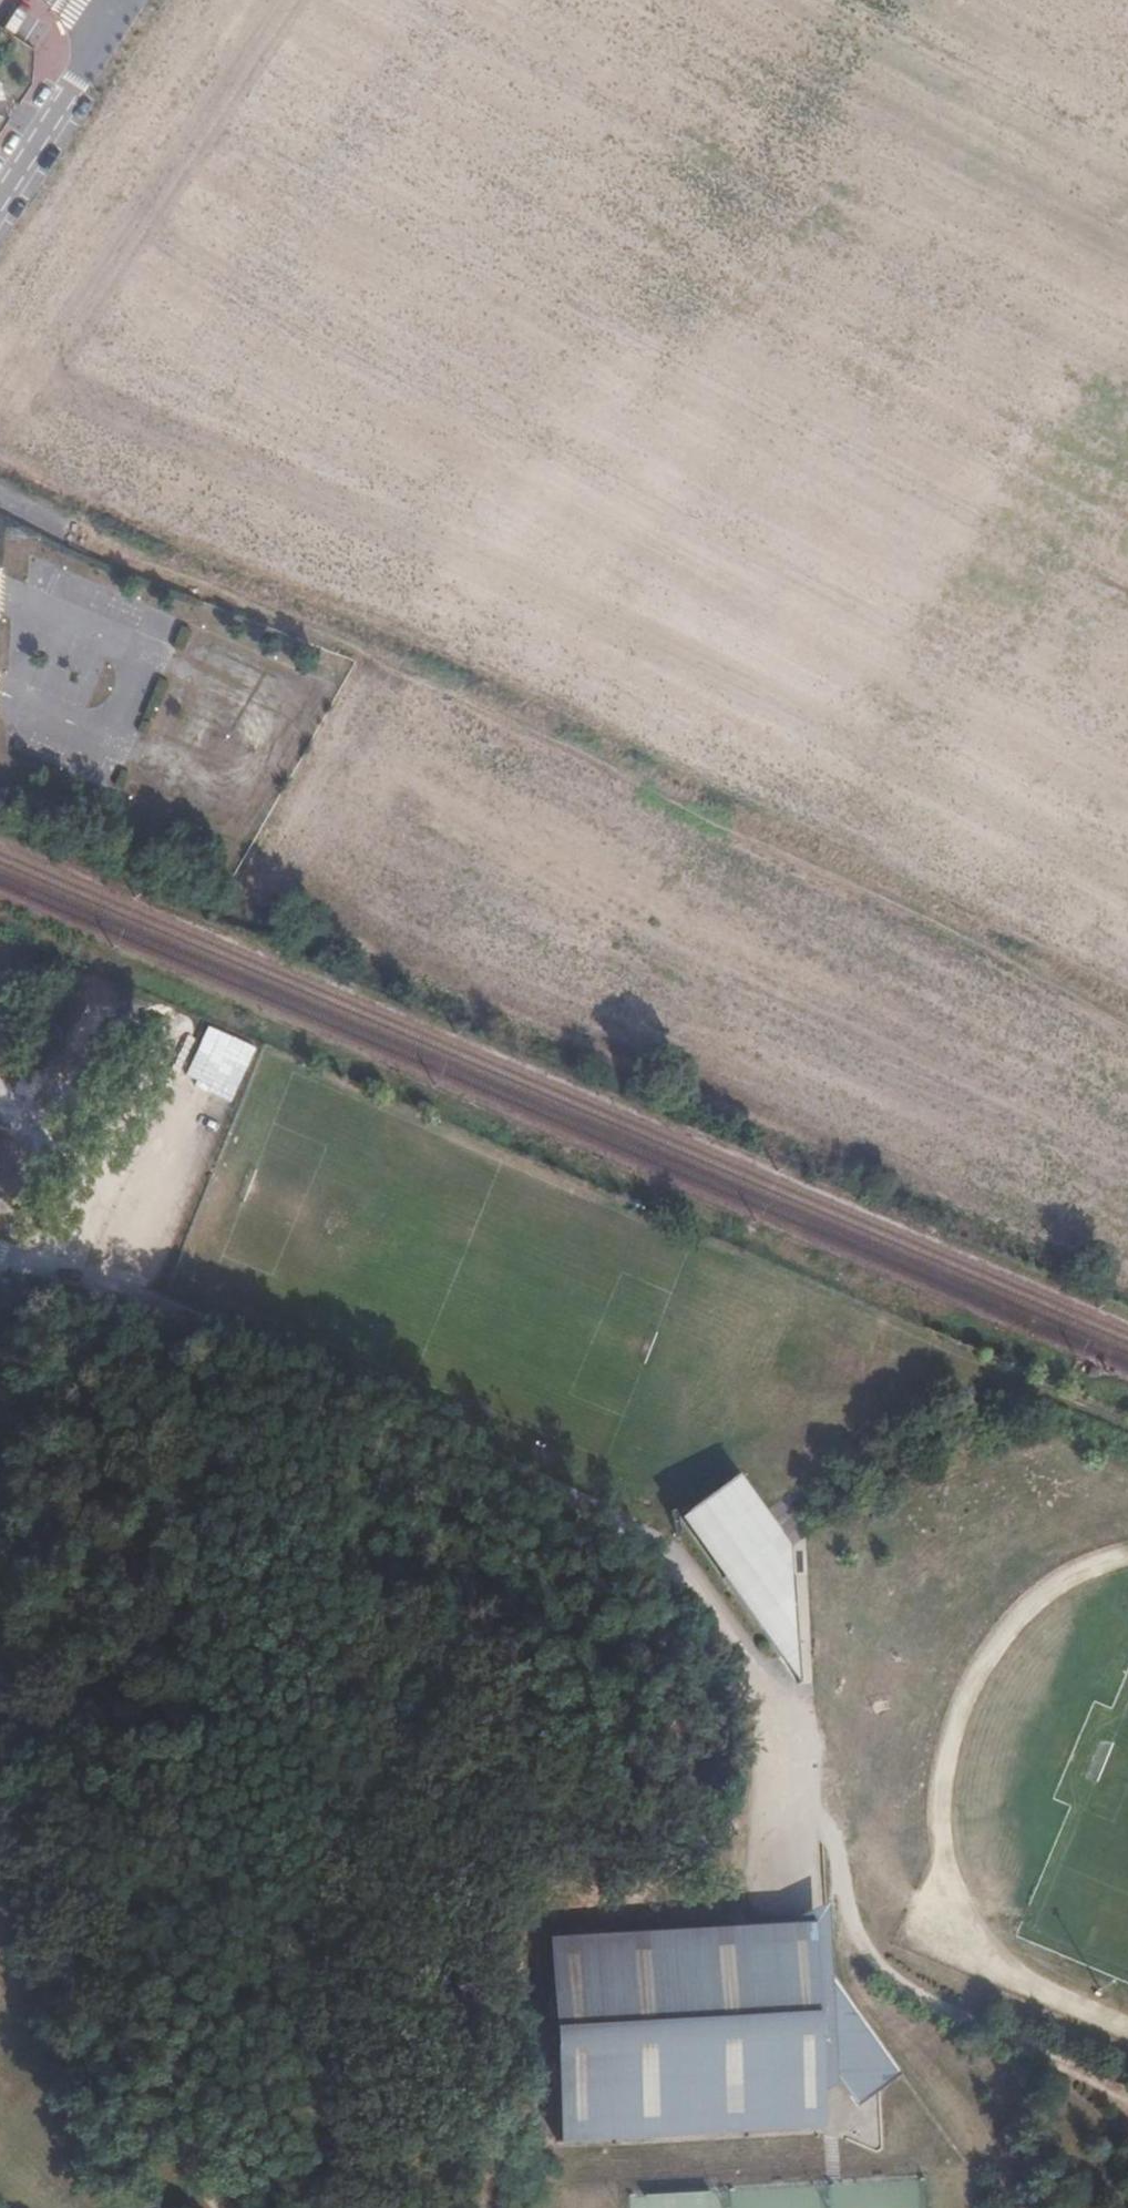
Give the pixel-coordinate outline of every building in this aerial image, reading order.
[(318,1395),(300,1388),(295,1399),(313,1406),(318,1395)] [(782,1530),(737,1469),(675,1513),(777,1652),(796,1637),(793,1575),(768,1540),(782,1530)] [(791,1543),(782,1530),(768,1540),(793,1575),(791,1543)] [(797,1680),(796,1637),(777,1652),(797,1680)] [(817,2121),(806,1922),(739,1926),(542,1938),(552,2134),(817,2121)] [(828,1978),(822,1971),(828,2069),(851,2101),(881,2078),(895,2067),(828,1978)]
